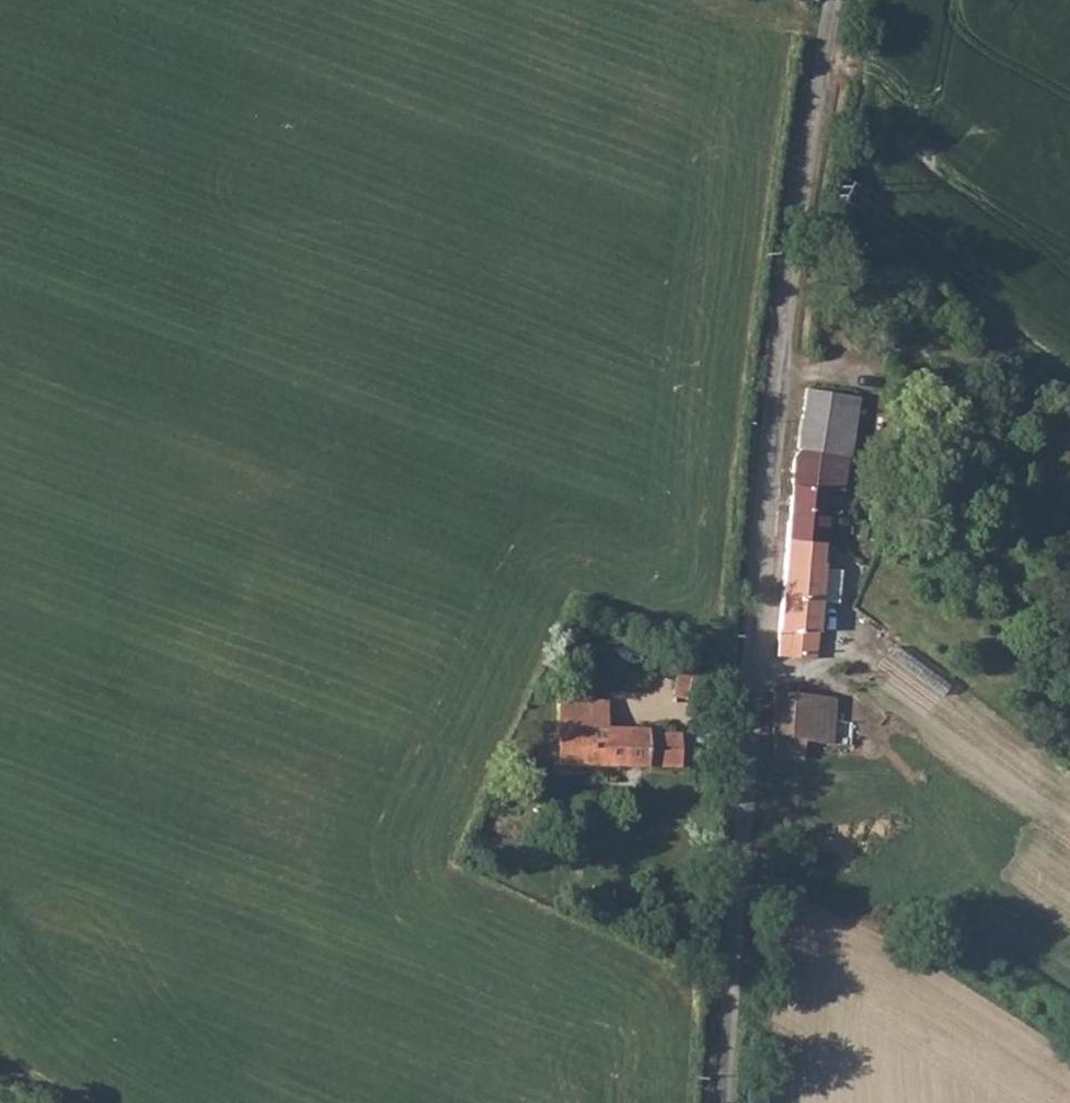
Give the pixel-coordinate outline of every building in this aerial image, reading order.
[(861,398),(807,394),(794,548),(833,550),(837,495),(851,495),(853,460),(858,460),(861,398)] [(833,550),(794,548),(786,663),(828,665),(830,604),(832,575),(833,550)] [(851,576),(832,575),(830,604),(850,605),(851,576)] [(576,691),(574,725),(609,727),(610,691),(576,691)] [(846,703),(783,699),(780,745),(787,745),(785,769),(815,771),(816,747),(844,748),(846,703)] [(609,727),(574,725),(572,766),(675,767),(675,736),(655,735),(656,727),(609,727)]
